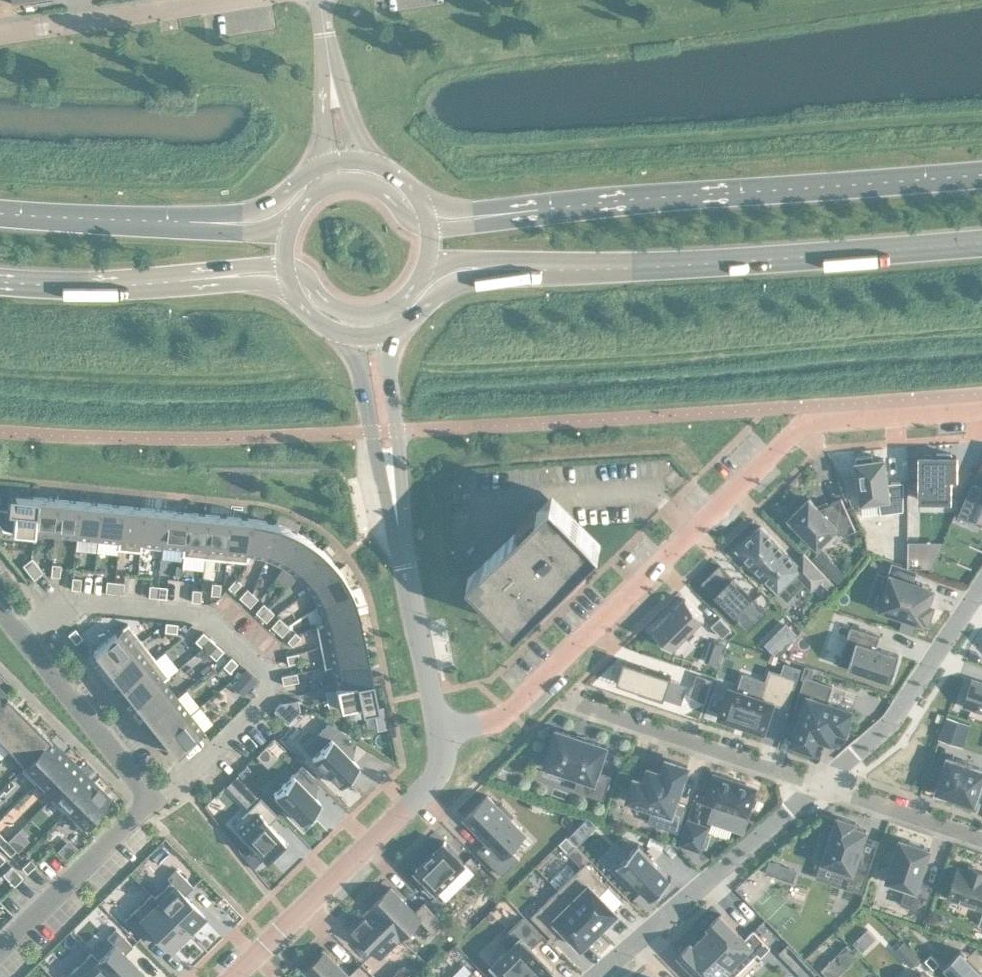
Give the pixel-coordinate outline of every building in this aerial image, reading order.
[(919,450),(919,494),(949,494),(949,472),(955,472),(955,450),(950,450),(950,448),(935,447),(935,450),(919,450)] [(872,454),(871,450),(854,452),(860,497),(877,494),(879,506),(902,507),(902,476),(886,477),(882,453),(872,454)] [(956,511),(974,519),(981,501),(981,481),(981,482),(970,478),(956,511)] [(480,559),(472,566),(467,572),(515,621),(528,608),(599,538),(550,488),(480,559)] [(34,492),(6,489),(4,503),(0,503),(0,524),(1,525),(30,528),(34,492)] [(52,530),(55,494),(34,492),(30,528),(52,530)] [(808,492),(788,512),(815,541),(834,522),(842,529),(854,524),(840,493),(818,503),(808,492)] [(73,532),(77,496),(55,494),(52,530),(73,532)] [(73,532),(95,535),(95,534),(98,498),(77,496),(73,532)] [(95,534),(116,537),(120,500),(98,498),(95,534)] [(139,539),(138,539),(141,502),(120,500),(116,537),(115,537),(114,544),(138,546),(139,539)] [(159,541),(163,505),(141,502),(138,539),(139,539),(159,541)] [(180,543),(181,543),(184,507),(163,505),(159,541),(180,543)] [(201,552),(206,509),(184,507),(181,543),(180,543),(179,550),(201,552)] [(223,555),(227,511),(206,509),(201,552),(223,555)] [(246,550),(245,550),(249,513),(227,511),(223,555),(243,557),(246,550)] [(263,553),(274,519),(266,516),(257,514),(249,513),(245,550),(246,550),(263,553)] [(279,561),(298,529),(290,525),(282,521),(274,519),(263,553),(279,561)] [(776,584),(794,568),(810,585),(825,570),(820,565),(802,547),(794,556),(759,520),(736,543),(776,584)] [(279,561),(294,571),(318,544),(298,529),(279,561)] [(306,585),(336,564),(330,557),(325,550),(318,544),(294,571),(306,585)] [(907,549),(906,561),(930,561),(934,550),(907,549)] [(25,566),(34,559),(29,552),(20,559),(25,566)] [(830,554),(820,565),(825,570),(834,579),(844,569),(830,554)] [(890,572),(880,601),(883,602),(882,606),(897,611),(898,607),(920,615),(921,612),(925,614),(930,600),(925,599),(930,584),(911,577),(915,565),(891,557),(886,571),(890,572)] [(49,558),(48,570),(57,571),(58,559),(49,558)] [(40,566),(34,559),(25,566),(31,573),(40,566)] [(718,560),(701,577),(738,614),(755,597),(718,560)] [(315,601),(348,586),(345,578),(340,571),(336,564),(306,585),(315,601)] [(69,572),(68,583),(77,584),(78,573),(69,572)] [(233,573),(225,582),(230,587),(238,578),(233,573)] [(102,587),(111,588),(112,576),(103,575),(102,587)] [(112,576),(111,588),(120,589),(121,577),(112,576)] [(217,590),(218,578),(209,577),(208,589),(217,590)] [(145,591),(154,592),(155,580),(146,579),(145,591)] [(155,580),(154,592),(163,593),(164,581),(155,580)] [(236,592),(241,597),(249,588),(244,583),(236,592)] [(189,584),(188,595),(197,596),(198,585),(189,584)] [(320,617),(320,618),(356,611),(354,602),(351,594),(348,586),(315,601),(320,617)] [(249,588),(241,597),(247,602),(255,593),(249,588)] [(684,593),(652,625),(670,644),(702,612),(684,593)] [(252,606),(258,611),(266,603),(260,598),(252,606)] [(266,603),(258,611),(263,616),(271,608),(266,603)] [(317,640),(360,632),(356,611),(320,618),(320,617),(313,620),(317,640)] [(719,611),(710,619),(721,631),(730,622),(719,611)] [(268,621),(273,626),(281,617),(276,612),(268,621)] [(174,618),(163,617),(162,626),(173,627),(174,618)] [(281,617),(273,626),(279,631),(287,622),(281,617)] [(104,663),(139,636),(125,618),(90,645),(104,663)] [(849,621),(837,658),(889,675),(898,650),(875,642),(879,631),(849,621)] [(65,629),(72,638),(79,632),(72,623),(65,629)] [(207,633),(200,627),(192,635),(199,641),(207,633)] [(297,632),(292,627),(284,635),(290,640),(297,632)] [(329,661),(329,660),(364,653),(360,632),(317,640),(322,662),(329,661)] [(118,680),(152,653),(139,636),(104,663),(118,680)] [(206,648),(213,654),(220,645),(214,639),(206,648)] [(283,650),(285,659),(296,656),(295,648),(283,650)] [(227,667),(234,658),(228,652),(220,661),(227,667)] [(131,697),(160,674),(160,675),(166,670),(152,653),(118,680),(131,697)] [(333,681),(369,674),(364,653),(329,660),(329,661),(333,681)] [(638,684),(636,687),(661,696),(662,692),(669,673),(670,670),(622,654),(615,676),(638,684)] [(727,680),(717,710),(762,726),(772,697),(785,701),(798,663),(783,657),(780,666),(768,662),(764,676),(759,691),(737,683),(727,680)] [(804,660),(801,671),(804,672),(808,673),(812,663),(804,660)] [(242,665),(234,673),(241,679),(248,670),(242,665)] [(294,667),(278,670),(280,679),(295,676),(294,667)] [(808,673),(804,672),(795,700),(802,702),(790,737),(811,744),(816,731),(829,735),(834,722),(838,723),(843,725),(850,704),(825,696),(830,681),(808,673)] [(669,673),(662,692),(680,698),(687,679),(669,673)] [(962,700),(981,707),(981,677),(971,673),(962,700)] [(145,714),(173,691),(160,675),(160,674),(131,697),(145,714)] [(333,681),(337,702),(357,698),(358,705),(374,702),(369,674),(333,681)] [(158,731),(187,708),(173,691),(145,714),(158,731)] [(19,706),(4,692),(0,696),(0,725),(19,706)] [(279,697),(271,704),(285,718),(298,705),(295,694),(279,697)] [(7,745),(7,746),(33,720),(19,706),(0,725),(0,739),(7,745)] [(158,731),(172,748),(201,726),(187,708),(158,731)] [(946,711),(938,733),(960,741),(968,718),(946,711)] [(326,733),(308,751),(336,779),(356,760),(349,754),(341,745),(352,734),(325,717),(318,724),(326,733)] [(3,749),(19,764),(48,735),(33,720),(7,746),(7,745),(3,749)] [(557,724),(555,723),(554,725),(555,725),(544,757),(543,759),(545,760),(545,759),(591,775),(587,788),(602,793),(609,770),(596,766),(604,742),(605,740),(603,739),(603,740),(557,724)] [(34,779),(37,776),(36,775),(62,749),(48,735),(19,764),(34,779)] [(36,775),(37,776),(51,789),(77,764),(62,749),(36,775)] [(939,764),(933,781),(936,782),(935,786),(973,798),(981,771),(981,763),(946,751),(942,765),(939,764)] [(647,762),(643,775),(633,772),(626,793),(651,801),(646,816),(676,826),(685,800),(674,796),(686,760),(665,753),(661,766),(647,762)] [(243,760),(234,768),(239,772),(248,765),(243,760)] [(299,760),(270,788),(271,789),(298,817),(317,798),(318,797),(305,784),(314,775),(299,760)] [(51,789),(65,803),(65,804),(91,778),(77,764),(51,789)] [(713,769),(704,796),(711,798),(706,813),(740,825),(745,810),(754,783),(713,769)] [(234,770),(223,779),(235,791),(245,781),(234,770)] [(65,804),(65,803),(61,807),(77,822),(106,793),(91,778),(65,804)] [(485,836),(476,844),(501,870),(518,853),(508,843),(524,828),(509,812),(513,809),(501,798),(498,801),(486,789),(462,813),(485,836)] [(229,819),(262,852),(269,845),(274,849),(285,838),(266,818),(275,810),(257,791),(229,819)] [(832,821),(827,819),(821,836),(827,838),(820,856),(849,866),(845,877),(860,882),(869,857),(855,853),(865,824),(853,820),(854,817),(836,811),(832,821)] [(679,838),(698,844),(706,822),(687,815),(679,838)] [(565,831),(558,838),(566,846),(573,840),(565,831)] [(649,831),(646,839),(661,844),(663,836),(649,831)] [(884,875),(904,881),(898,898),(922,906),(931,881),(917,877),(929,843),(922,841),(923,840),(905,834),(905,835),(898,833),(884,875)] [(0,840),(0,843),(7,850),(13,844),(4,836),(0,840)] [(443,836),(414,864),(415,865),(416,865),(423,872),(418,877),(429,888),(434,884),(435,885),(444,894),(473,867),(463,857),(444,837),(445,837),(443,836)] [(637,838),(615,859),(616,860),(617,859),(627,868),(623,872),(634,884),(638,880),(649,891),(648,892),(648,893),(670,872),(669,871),(668,872),(637,840),(638,839),(637,838)] [(27,853),(18,862),(24,867),(33,859),(27,853)] [(768,855),(764,867),(778,871),(782,859),(768,855)] [(566,858),(549,875),(557,883),(557,884),(597,925),(616,907),(612,903),(598,889),(606,880),(584,857),(574,866),(566,858)] [(981,904),(981,866),(966,860),(965,864),(956,861),(946,892),(981,904)] [(151,891),(151,892),(184,926),(201,909),(181,889),(190,881),(173,863),(164,872),(167,876),(151,891)] [(5,874),(11,880),(20,872),(14,866),(5,874)] [(371,904),(371,903),(399,932),(399,933),(419,914),(432,927),(442,917),(422,897),(413,906),(389,882),(369,902),(371,904)] [(597,925),(557,884),(529,910),(552,934),(562,924),(580,942),(597,925)] [(148,888),(122,913),(138,931),(147,922),(167,943),(184,926),(151,892),(151,891),(148,888)] [(435,889),(429,895),(436,902),(442,897),(435,889)] [(371,903),(371,904),(351,923),(379,951),(399,932),(371,903)] [(701,931),(736,967),(756,947),(759,951),(769,941),(752,924),(743,933),(719,908),(707,920),(709,923),(701,931)] [(490,959),(508,976),(545,976),(544,974),(554,965),(529,940),(539,930),(521,912),(499,933),(508,942),(490,959)] [(93,954),(115,976),(134,976),(141,969),(121,948),(129,940),(112,923),(104,931),(110,938),(94,954),(93,954)] [(736,967),(701,931),(692,940),(689,937),(677,949),(702,974),(699,976),(726,976),(736,967)] [(901,937),(893,945),(908,961),(917,953),(901,937)] [(845,938),(835,948),(846,960),(856,950),(845,938)] [(786,939),(777,947),(787,957),(795,948),(786,939)] [(941,962),(956,976),(981,976),(981,968),(959,944),(941,962)] [(304,965),(313,975),(311,976),(373,976),(357,961),(348,970),(324,946),(304,965)] [(61,972),(66,976),(115,976),(93,954),(94,954),(88,947),(61,972)] [(929,949),(923,955),(932,963),(937,957),(929,949)] [(402,959),(384,976),(412,976),(416,974),(402,959)] [(460,976),(483,976),(472,966),(460,976)] [(919,967),(909,976),(929,976),(919,967)]
